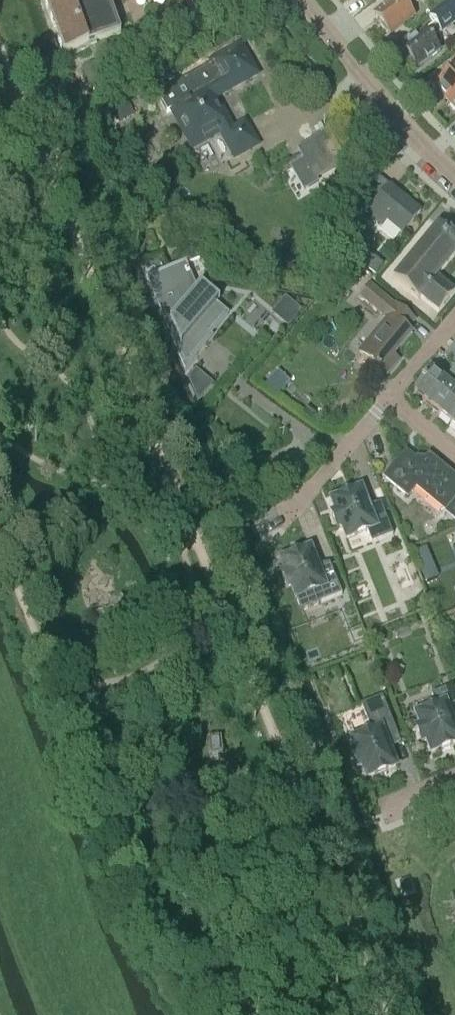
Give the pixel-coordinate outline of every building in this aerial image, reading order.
[(53,28),(55,27),(59,38),(56,39),(62,54),(120,33),(115,19),(113,20),(109,9),(111,8),(108,0),(43,0),(53,28)] [(416,0),(397,0),(376,16),(391,36),(416,16),(408,6),(416,0)] [(428,33),(427,32),(403,51),(409,59),(409,62),(413,67),(416,67),(419,70),(442,51),(434,41),(454,24),(454,0),(453,0),(431,18),(437,26),(428,33)] [(231,28),(248,19),(243,10),(227,19),(231,28)] [(234,159),(257,146),(246,126),(234,133),(216,102),(257,77),(239,45),(210,63),(220,81),(171,110),(193,147),(218,132),(234,159)] [(452,103),(454,100),(454,70),(437,87),(452,103)] [(127,101),(122,104),(112,109),(121,124),(135,116),(127,101)] [(295,149),(314,182),(343,165),(324,133),(295,149)] [(348,188),(351,191),(371,205),(387,183),(364,166),(348,188)] [(390,186),(366,215),(382,227),(385,223),(401,235),(421,212),(390,186)] [(438,226),(393,280),(418,301),(420,298),(439,313),(454,293),(437,278),(454,255),(454,240),(438,226)] [(366,251),(357,261),(374,276),(383,265),(366,251)] [(149,280),(185,368),(205,344),(200,340),(206,333),(209,336),(226,315),(214,305),(218,300),(200,285),(197,290),(195,290),(185,265),(185,264),(147,280),(147,281),(149,280)] [(407,330),(415,321),(395,305),(370,285),(360,297),(386,319),(359,352),(387,375),(398,362),(393,357),(412,334),(407,330)] [(454,343),(444,356),(454,365),(454,343)] [(433,409),(450,388),(451,387),(454,382),(454,366),(443,381),(432,372),(414,393),(433,409)] [(433,409),(450,423),(454,418),(454,391),(451,387),(450,388),(433,409)] [(398,465),(387,479),(409,497),(417,487),(452,516),(454,520),(454,521),(454,478),(429,457),(424,463),(417,463),(407,454),(398,465)] [(372,544),(393,536),(382,507),(370,512),(361,490),(332,501),(337,514),(332,515),(338,529),(342,527),(347,540),(367,532),(372,544)] [(322,604),(343,595),(331,566),(319,571),(310,550),(281,561),(286,573),(282,575),(287,589),(292,587),(297,599),(317,592),(322,604)] [(454,719),(454,691),(453,686),(432,695),(437,707),(417,715),(421,727),(417,729),(422,743),(427,741),(432,753),(454,744),(454,727),(452,720),(454,719)] [(388,746),(400,741),(383,697),(362,705),(372,732),(352,740),(357,753),(353,754),(358,768),(363,766),(367,779),(396,767),(388,746)]
